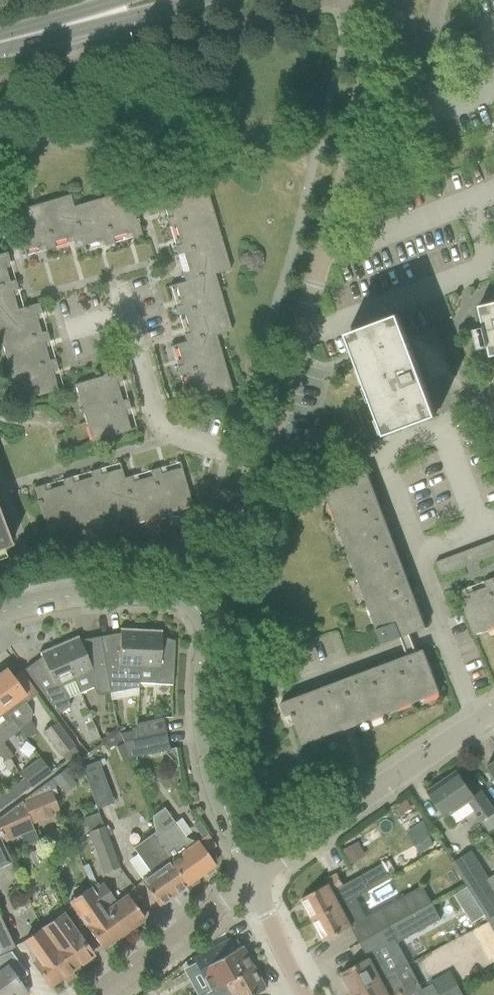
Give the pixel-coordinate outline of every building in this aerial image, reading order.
[(200,187),(205,186),(205,185),(160,198),(161,199),(166,197),(172,217),(167,218),(167,217),(166,218),(169,227),(175,226),(209,216),(214,214),(209,200),(204,202),(200,187)] [(133,238),(142,235),(128,191),(114,195),(115,200),(102,204),(112,238),(132,232),(134,237),(133,237),(133,238)] [(73,243),(81,240),(67,196),(55,200),(56,205),(43,209),(53,242),(72,237),(73,241),(73,242),(73,243)] [(88,208),(74,212),(69,196),(67,196),(81,240),(84,252),(86,252),(84,246),(103,240),(105,245),(104,245),(104,246),(114,243),(112,238),(102,204),(100,199),(86,203),(88,208)] [(43,209),(41,204),(27,208),(29,213),(14,218),(13,213),(12,213),(25,257),(27,256),(25,251),(44,245),(45,250),(45,251),(55,248),(53,242),(43,209)] [(218,228),(213,229),(209,216),(175,226),(180,244),(175,245),(174,245),(177,255),(182,253),(222,242),(218,228)] [(217,244),(222,242),(182,253),(188,272),(183,274),(183,273),(182,273),(185,282),(230,269),(226,256),(221,257),(217,244)] [(10,262),(7,252),(0,254),(0,284),(9,282),(4,263),(8,262),(9,263),(10,262)] [(210,276),(230,270),(230,269),(185,282),(169,286),(170,287),(175,286),(181,305),(176,307),(176,306),(175,306),(178,316),(184,314),(218,304),(223,303),(219,289),(214,290),(210,276)] [(18,290),(15,280),(9,282),(0,284),(0,315),(17,310),(12,291),(17,290),(18,290)] [(478,306),(483,327),(473,330),(478,350),(488,347),(490,357),(493,356),(493,302),(478,306)] [(41,313),(38,304),(17,310),(0,315),(0,330),(3,329),(7,343),(41,333),(36,314),(40,313),(40,314),(41,313)] [(227,316),(222,318),(218,304),(184,314),(189,333),(185,334),(184,334),(183,334),(185,342),(230,329),(227,316)] [(347,334),(385,435),(437,416),(399,314),(347,334)] [(211,337),(231,331),(230,329),(185,342),(170,346),(171,348),(176,346),(182,365),(177,367),(177,366),(176,366),(179,376),(185,374),(219,365),(219,364),(224,363),(220,350),(215,351),(211,337)] [(48,341),(49,341),(47,331),(41,333),(7,343),(2,344),(6,358),(11,357),(15,370),(10,372),(49,361),(44,342),(48,341)] [(56,369),(58,369),(55,359),(49,361),(10,372),(14,386),(19,385),(23,399),(18,400),(18,401),(63,388),(63,387),(57,389),(52,370),(56,368),(56,369)] [(228,377),(223,378),(219,365),(185,374),(190,393),(185,395),(185,394),(184,394),(187,404),(232,391),(228,377)] [(121,382),(122,381),(119,371),(106,375),(106,374),(102,375),(102,376),(74,385),(75,386),(80,384),(83,397),(78,398),(83,412),(87,411),(122,401),(116,382),(121,380),(121,382)] [(129,409),(130,409),(127,399),(122,401),(87,411),(92,427),(87,428),(91,442),(136,429),(136,428),(130,429),(124,410),(129,408),(129,409)] [(191,507),(192,507),(179,462),(178,462),(180,468),(160,474),(159,469),(160,469),(159,468),(151,470),(164,515),(177,512),(175,507),(190,503),(191,507)] [(135,524),(136,523),(119,463),(118,463),(120,469),(100,474),(99,470),(100,470),(99,468),(91,471),(103,516),(117,512),(115,507),(129,504),(135,524)] [(132,476),(124,478),(119,463),(136,523),(149,520),(148,514),(161,511),(162,515),(164,515),(151,470),(150,471),(151,476),(133,482),(131,477),(132,477),(132,476)] [(102,516),(103,516),(91,471),(89,471),(91,477),(72,482),(71,478),(72,478),(71,476),(62,479),(75,524),(89,520),(87,515),(101,511),(102,516)] [(373,491),(374,491),(367,472),(353,477),(355,482),(325,494),(330,508),(335,506),(340,519),(373,506),(366,488),(371,486),(373,491)] [(74,524),(75,524),(62,479),(63,485),(44,490),(43,486),(44,485),(44,484),(34,487),(46,532),(61,528),(59,523),(73,519),(74,524)] [(383,518),(384,518),(379,504),(373,506),(340,519),(335,521),(341,535),(345,533),(351,546),(384,533),(377,515),(381,513),(383,518)] [(6,557),(2,548),(10,545),(0,517),(0,559),(6,557)] [(393,545),(394,545),(389,531),(384,533),(351,546),(346,548),(351,562),(356,560),(361,573),(394,561),(387,542),(392,541),(393,545)] [(435,562),(440,576),(493,556),(493,540),(435,562)] [(404,572),(405,572),(399,559),(394,561),(361,573),(356,575),(361,589),(366,587),(371,600),(404,588),(397,569),(402,568),(404,572)] [(484,581),(493,607),(493,582),(493,579),(493,578),(484,581)] [(463,608),(473,635),(487,630),(485,625),(493,622),(493,607),(484,581),(484,582),(486,587),(468,594),(466,590),(467,589),(466,588),(457,592),(462,605),(461,605),(462,608),(463,608)] [(414,600),(415,599),(410,586),(404,588),(371,600),(366,602),(371,616),(376,614),(381,627),(376,629),(382,645),(426,628),(420,613),(414,615),(407,597),(412,595),(414,600)] [(138,688),(140,629),(119,628),(119,633),(99,637),(109,693),(138,688)] [(161,637),(161,630),(140,629),(138,688),(138,687),(138,683),(172,684),(174,641),(161,637)] [(99,637),(79,640),(77,636),(58,644),(79,693),(91,688),(95,696),(109,693),(99,637)] [(79,694),(79,693),(58,644),(39,652),(41,657),(24,669),(58,715),(69,707),(60,687),(72,681),(79,694)] [(438,694),(440,693),(423,650),(422,650),(424,656),(405,663),(403,658),(408,656),(408,655),(394,660),(396,666),(378,673),(376,668),(381,667),(380,665),(367,671),(369,676),(351,683),(349,679),(354,677),(353,676),(340,681),(342,686),(324,693),(322,689),(327,687),(326,686),(313,691),(315,697),(296,703),(295,699),(299,697),(299,696),(280,703),(285,717),(291,715),(302,745),(316,740),(314,735),(327,730),(329,735),(343,729),(341,725),(354,720),(356,725),(357,724),(370,719),(368,714),(382,709),(383,714),(397,709),(396,704),(409,699),(411,704),(425,699),(423,694),(437,689),(438,694)] [(10,676),(6,671),(0,676),(0,705),(12,722),(17,729),(30,720),(30,710),(25,703),(28,701),(10,676)] [(12,722),(0,705),(0,731),(12,722)] [(135,730),(135,740),(165,733),(162,718),(143,722),(135,724),(135,730)] [(72,746),(73,746),(56,722),(42,733),(59,757),(61,756),(65,761),(77,752),(72,746)] [(135,730),(119,734),(122,742),(135,740),(135,730)] [(129,759),(169,750),(165,733),(135,740),(122,742),(129,759)] [(13,758),(2,743),(0,745),(0,746),(1,747),(0,748),(0,758),(5,764),(13,758)] [(39,758),(19,773),(30,787),(50,773),(39,758)] [(98,761),(82,767),(97,808),(113,802),(98,761)] [(67,768),(55,775),(64,791),(76,784),(67,768)] [(428,792),(446,817),(447,819),(449,818),(454,825),(473,811),(481,823),(481,822),(493,813),(493,812),(480,792),(474,796),(457,772),(428,792)] [(10,802),(29,788),(22,779),(3,793),(10,802)] [(50,791),(51,789),(48,781),(22,801),(32,824),(60,813),(50,791)] [(10,802),(3,793),(0,795),(0,810),(10,802)] [(32,824),(22,801),(0,817),(0,841),(33,827),(32,824)] [(104,874),(119,868),(97,814),(82,820),(104,874)] [(419,814),(408,820),(417,833),(427,827),(419,814)] [(174,822),(155,836),(155,839),(156,841),(170,861),(169,862),(186,886),(188,884),(191,887),(198,882),(197,878),(203,873),(206,876),(214,871),(212,867),(215,865),(206,853),(216,846),(207,834),(189,847),(183,839),(184,838),(174,822)] [(155,839),(155,836),(154,833),(133,848),(151,874),(140,881),(158,906),(186,886),(169,862),(170,861),(156,841),(155,839)] [(0,841),(0,867),(10,863),(0,841)] [(452,862),(488,919),(493,915),(493,874),(487,879),(470,851),(452,862)] [(369,891),(390,879),(382,864),(361,876),(368,890),(369,891)] [(328,885),(301,899),(312,920),(355,897),(368,890),(361,876),(343,885),(337,875),(326,881),(328,885)] [(107,903),(113,899),(103,884),(94,891),(94,892),(123,933),(144,918),(128,896),(110,908),(107,903)] [(390,926),(431,904),(422,887),(381,909),(390,926)] [(467,888),(454,897),(462,908),(474,900),(467,888)] [(94,891),(93,891),(92,891),(71,906),(82,921),(101,948),(123,933),(94,892),(94,891)] [(369,922),(361,908),(355,897),(312,920),(324,942),(351,927),(353,931),(369,922)] [(397,944),(440,921),(431,904),(390,926),(375,935),(382,947),(366,955),(368,959),(341,974),(352,994),(395,972),(395,971),(408,964),(397,944)] [(89,957),(92,955),(62,914),(41,929),(71,970),(79,964),(83,965),(89,961),(89,957)] [(14,948),(0,918),(0,955),(14,948)] [(41,929),(25,942),(37,958),(32,961),(38,969),(49,985),(61,977),(65,982),(74,976),(70,970),(71,970),(41,929)] [(228,939),(193,958),(210,991),(214,989),(224,983),(224,984),(253,968),(241,946),(234,950),(228,939)] [(15,978),(6,965),(0,970),(0,994),(26,994),(27,994),(15,978)] [(208,993),(209,994),(253,994),(264,989),(253,968),(224,984),(211,991),(208,993)] [(406,991),(395,972),(352,994),(353,994),(403,994),(402,993),(406,991)] [(432,984),(414,994),(438,994),(432,984)] [(440,994),(443,994),(458,987),(457,986),(440,994)]
